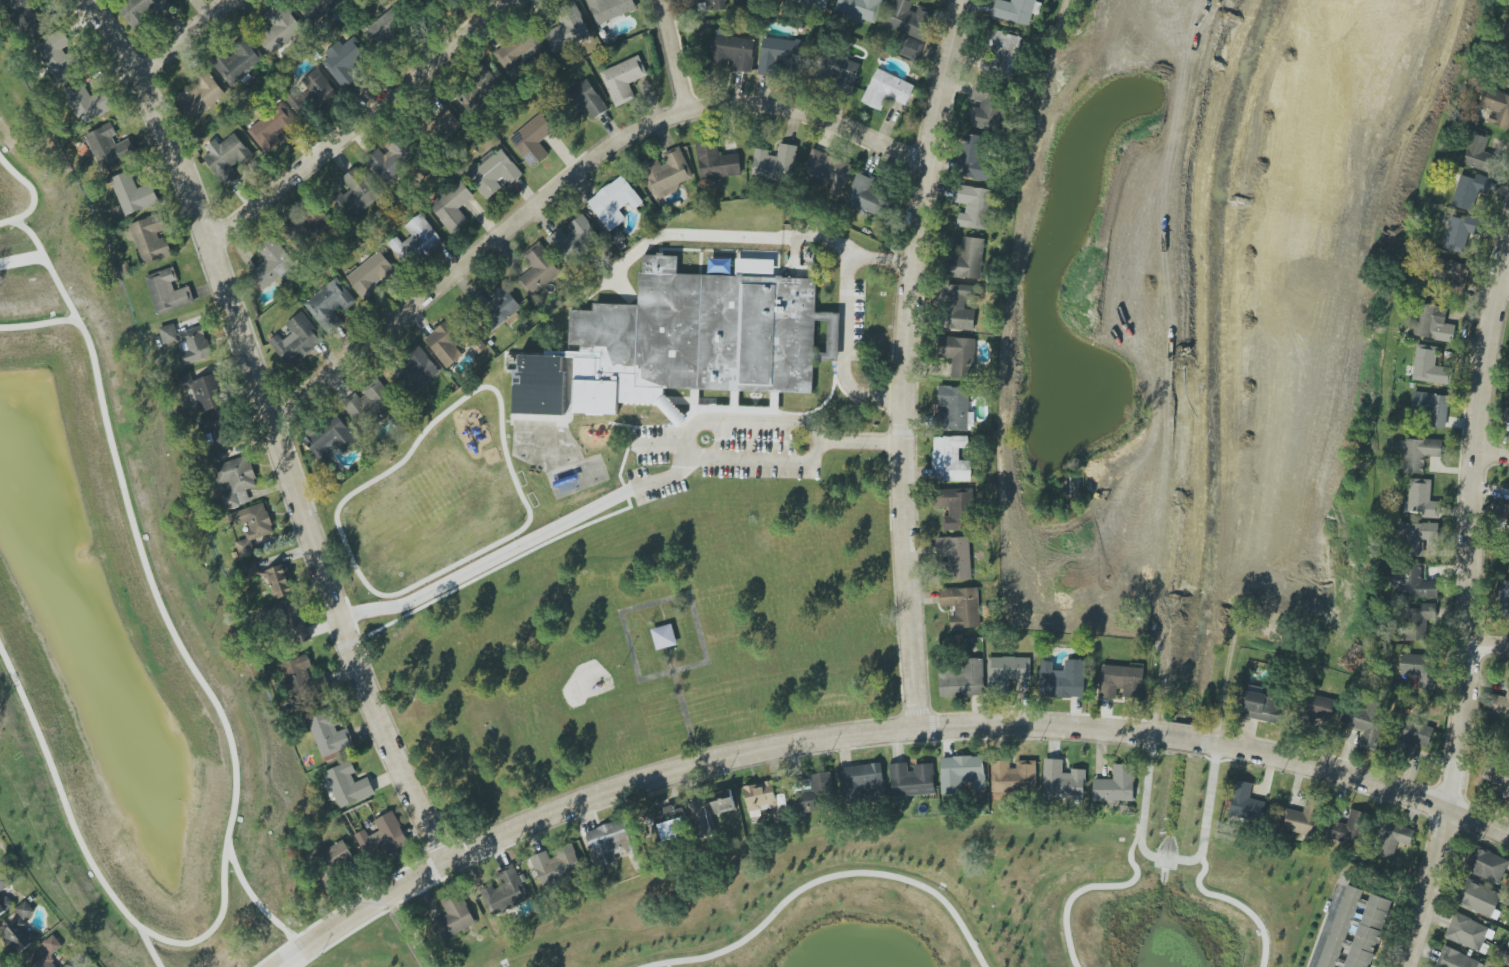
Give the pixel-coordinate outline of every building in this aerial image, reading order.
[(53,22),(35,3),(39,0),(15,0),(4,11),(33,41),(53,22)] [(172,7),(166,0),(129,0),(118,9),(134,29),(158,10),(162,15),(172,7)] [(343,2),(341,0),(297,0),(310,22),(343,2)] [(633,0),(587,0),(596,24),(637,11),(633,0)] [(726,0),(689,0),(689,2),(714,2),(714,10),(726,10),(726,0)] [(787,3),(828,9),(829,0),(788,0),(787,3)] [(834,12),(863,21),(863,20),(876,24),(883,0),(838,0),(834,12)] [(934,12),(914,6),(916,2),(908,0),(893,0),(884,27),(925,40),(934,12)] [(1037,0),(1008,0),(1007,2),(1002,0),(996,0),(991,16),(1029,26),(1037,0)] [(272,55),(304,29),(281,1),(264,14),(274,26),(259,38),(272,55)] [(381,47),(409,25),(393,6),(366,29),(381,47)] [(590,38),(580,10),(560,17),(563,27),(545,33),(551,51),(590,38)] [(34,47),(57,83),(82,67),(70,48),(72,47),(61,30),(34,47)] [(509,75),(545,52),(531,30),(495,53),(509,75)] [(1008,59),(1014,60),(1020,38),(993,30),(987,51),(998,54),(995,66),(1005,68),(1008,59)] [(756,39),(714,32),(709,63),(731,67),(731,70),(751,73),(756,39)] [(924,43),(905,35),(897,53),(916,61),(924,43)] [(230,87),(266,61),(248,36),(212,62),(230,87)] [(759,70),(774,72),(775,67),(798,69),(801,41),(763,36),(759,70)] [(344,90),(359,78),(352,69),(369,56),(353,37),(342,45),(339,41),(327,51),(331,56),(322,63),(344,90)] [(861,64),(830,54),(823,76),(853,87),(861,64)] [(615,107),(636,99),(629,83),(648,75),(639,55),(600,72),(615,107)] [(475,114),(499,79),(482,67),(458,102),(475,114)] [(322,110),(339,96),(318,68),(301,81),(322,110)] [(915,86),(877,68),(861,102),(881,111),(888,98),(906,106),(915,86)] [(195,120),(226,94),(207,71),(176,97),(195,120)] [(607,112),(590,78),(570,89),(580,110),(586,107),(592,119),(607,112)] [(91,97),(81,80),(62,92),(82,125),(108,108),(99,92),(91,97)] [(968,126),(998,131),(1006,91),(974,85),(971,103),(972,103),(968,126)] [(1508,126),(1508,95),(1485,87),(1478,107),(1491,112),(1488,122),(1508,129),(1508,126)] [(305,122),(316,113),(295,90),(285,99),(305,122)] [(247,130),(265,155),(288,138),(289,141),(302,131),(283,104),(247,130)] [(462,126),(449,109),(436,118),(449,136),(462,126)] [(509,137),(529,166),(547,153),(539,142),(554,131),(541,114),(509,137)] [(137,154),(129,138),(120,143),(109,123),(84,136),(103,172),(137,154)] [(241,177),(234,169),(251,153),(233,133),(220,145),(214,139),(206,147),(210,152),(202,159),(228,188),(241,177)] [(992,181),(995,162),(984,160),(988,137),(963,133),(958,177),(992,181)] [(1497,156),(1484,152),(1488,138),(1471,133),(1462,165),(1492,173),(1497,156)] [(385,182),(415,154),(400,138),(384,154),(378,148),(365,161),(385,182)] [(742,174),(739,153),(718,156),(716,141),(696,144),(702,180),(742,174)] [(756,148),(752,177),(792,182),(797,146),(779,143),(777,156),(769,155),(769,150),(756,148)] [(503,188),(498,181),(503,177),(510,185),(523,175),(500,146),(479,163),(478,162),(465,172),(487,200),(503,188)] [(653,198),(694,182),(681,146),(660,154),(662,159),(641,167),(653,198)] [(853,165),(813,148),(803,170),(834,184),(830,193),(839,197),(853,165)] [(342,177),(350,189),(336,197),(350,218),(381,198),(360,165),(342,177)] [(124,216),(159,204),(152,183),(137,189),(131,171),(111,178),(124,216)] [(845,202),(882,218),(891,197),(871,188),(875,179),(858,171),(845,202)] [(1474,179),(1460,175),(1451,206),(1472,212),(1477,192),(1485,195),(1490,178),(1476,174),(1474,179)] [(587,201),(609,232),(626,219),(619,210),(629,202),(634,210),(644,203),(623,175),(587,201)] [(468,220),(459,210),(474,195),(459,179),(428,207),(453,234),(468,220)] [(992,189),(955,184),(952,202),(966,204),(965,213),(959,212),(957,226),(986,231),(992,189)] [(297,227),(315,243),(332,223),(314,207),(297,227)] [(129,224),(143,265),(173,255),(166,233),(169,232),(163,213),(129,224)] [(404,226),(412,236),(402,243),(396,236),(387,243),(408,269),(443,241),(420,213),(404,226)] [(567,264),(601,237),(582,213),(548,240),(567,264)] [(1450,216),(1443,248),(1464,253),(1469,234),(1479,236),(1482,219),(1466,215),(1466,219),(1450,216)] [(266,292),(298,266),(272,235),(255,249),(265,260),(250,273),(266,292)] [(982,279),(985,238),(964,237),(963,256),(949,255),(947,277),(982,279)] [(531,296),(563,273),(540,241),(522,254),(533,269),(519,279),(531,296)] [(346,276),(364,302),(381,290),(379,286),(397,274),(381,251),(346,276)] [(814,393),(663,388),(663,398),(656,406),(617,403),(617,415),(573,413),(574,379),(595,380),(596,358),(568,357),(565,416),(514,415),(516,354),(563,356),(564,350),(582,350),(582,344),(569,344),(571,310),(593,310),(593,303),(638,305),(642,254),(678,256),(678,272),(817,278),(814,393)] [(1464,288),(1470,266),(1439,258),(1433,280),(1464,288)] [(159,316),(195,302),(189,286),(175,291),(172,282),(179,280),(173,266),(144,277),(159,316)] [(328,334),(345,321),(340,314),(356,302),(337,277),(304,302),(328,334)] [(492,293),(498,300),(479,315),(492,331),(522,308),(503,284),(492,293)] [(974,331),(975,310),(965,309),(966,297),(974,298),(975,286),(948,284),(945,329),(974,331)] [(1454,325),(1445,324),(1447,307),(1418,304),(1414,337),(1452,341),(1454,325)] [(285,324),(292,333),(283,340),(278,334),(269,341),(290,368),(325,341),(302,311),(285,324)] [(467,338),(449,318),(424,341),(448,368),(463,355),(456,347),(467,338)] [(179,340),(175,324),(159,328),(163,344),(179,340)] [(183,331),(188,351),(177,354),(180,366),(212,358),(204,326),(183,331)] [(952,378),(974,379),(976,338),(938,337),(937,358),(952,359),(952,378)] [(399,375),(413,394),(441,373),(419,344),(401,357),(409,367),(399,375)] [(1451,384),(1452,368),(1435,366),(1437,346),(1416,344),(1412,380),(1451,384)] [(214,373),(193,381),(190,372),(177,377),(183,391),(192,387),(203,413),(226,404),(214,373)] [(373,418),(396,401),(378,379),(360,392),(359,392),(342,404),(356,423),(369,413),(373,418)] [(974,431),(974,414),(969,413),(969,387),(938,387),(937,430),(974,431)] [(1448,394),(1413,393),(1412,412),(1429,413),(1428,428),(1447,428),(1448,394)] [(201,416),(207,450),(234,445),(228,412),(201,416)] [(359,439),(334,412),(302,442),(319,460),(335,445),(344,454),(359,439)] [(933,437),(934,482),(971,481),(971,460),(960,461),(959,448),(969,448),(969,437),(933,437)] [(1442,440),(1403,439),(1401,473),(1424,474),(1424,457),(1441,458),(1442,440)] [(213,466),(218,485),(228,482),(231,492),(220,495),(225,510),(250,503),(246,490),(257,487),(249,456),(213,466)] [(1431,479),(1409,478),(1408,512),(1422,513),(1422,518),(1440,519),(1440,502),(1430,501),(1431,479)] [(944,531),(973,530),(972,488),(935,489),(935,508),(949,507),(949,516),(943,516),(944,531)] [(274,534),(265,503),(227,514),(231,527),(247,522),(250,531),(244,533),(246,540),(237,543),(241,556),(255,552),(251,540),(274,534)] [(1401,523),(1400,556),(1423,556),(1424,539),(1438,540),(1438,524),(1401,523)] [(971,579),(970,536),(936,538),(937,558),(947,557),(947,580),(971,579)] [(260,575),(255,561),(243,565),(247,579),(260,575)] [(1438,598),(1438,581),(1421,580),(1422,564),(1399,563),(1398,580),(1394,580),(1393,596),(1438,598)] [(277,600),(295,591),(282,564),(264,572),(277,600)] [(1502,617),(1508,617),(1508,581),(1498,580),(1496,607),(1502,607),(1502,617)] [(978,587),(939,589),(940,607),(956,607),(956,616),(950,616),(950,629),(980,628),(978,587)] [(1435,604),(1419,603),(1419,609),(1405,608),(1405,641),(1426,641),(1427,620),(1435,621),(1435,604)] [(657,650),(677,645),(672,624),(651,629),(657,650)] [(330,688),(325,673),(310,677),(307,668),(312,667),(308,655),(281,663),(291,699),(330,688)] [(1417,689),(1434,690),(1435,655),(1401,655),(1400,675),(1417,675),(1417,689)] [(988,658),(988,686),(1009,685),(1009,680),(1031,680),(1030,657),(988,658)] [(983,658),(960,659),(961,668),(939,668),(940,697),(984,696),(983,658)] [(1085,660),(1065,660),(1065,671),(1053,671),(1053,662),(1041,661),(1040,697),(1085,698),(1085,660)] [(1144,668),(1101,665),(1099,698),(1116,699),(1117,689),(1123,689),(1123,697),(1142,698),(1144,668)] [(1489,694),(1486,713),(1508,717),(1508,682),(1506,697),(1489,694)] [(1280,722),(1282,696),(1245,694),(1243,719),(1280,722)] [(1337,698),(1307,695),(1305,715),(1334,717),(1337,698)] [(1376,751),(1387,710),(1347,699),(1340,724),(1364,731),(1360,747),(1376,751)] [(321,757),(354,746),(348,728),(341,730),(334,710),(308,719),(321,757)] [(1408,750),(1411,742),(1427,749),(1435,729),(1405,717),(1394,744),(1408,750)] [(985,757),(941,757),(941,795),(963,795),(963,784),(972,784),(972,792),(985,792),(985,757)] [(1084,799),(1085,771),(1062,771),(1063,759),(1044,759),(1043,798),(1084,799)] [(1508,799),(1508,767),(1487,760),(1482,780),(1499,785),(1496,796),(1508,799)] [(1016,761),(1016,768),(1010,768),(1010,761),(991,761),(991,801),(1009,801),(1009,794),(1036,794),(1036,761),(1016,761)] [(324,772),(338,809),(375,795),(369,777),(357,781),(350,762),(324,772)] [(840,768),(844,803),(886,798),(882,763),(840,768)] [(934,763),(910,765),(910,763),(890,764),(892,797),(935,795),(934,763)] [(1134,802),(1135,765),(1113,764),(1113,779),(1093,779),(1092,801),(1134,802)] [(819,811),(818,804),(827,802),(826,795),(834,793),(831,772),(809,775),(812,791),(792,794),(795,815),(819,811)] [(1265,802),(1249,798),(1253,784),(1237,780),(1229,814),(1260,822),(1265,802)] [(744,786),(749,818),(761,816),(760,811),(784,807),(782,795),(775,796),(773,781),(744,786)] [(714,814),(735,811),(733,790),(711,792),(714,814)] [(1276,828),(1314,837),(1323,801),(1307,797),(1303,812),(1281,807),(1276,828)] [(700,840),(713,836),(702,802),(689,807),(700,840)] [(1326,839),(1362,847),(1369,814),(1350,810),(1347,824),(1330,820),(1326,839)] [(409,843),(393,811),(374,820),(379,831),(369,836),(365,829),(355,834),(369,862),(409,843)] [(586,831),(597,868),(618,862),(615,854),(627,851),(629,858),(638,856),(627,819),(586,831)] [(1410,846),(1414,831),(1386,822),(1376,855),(1392,860),(1398,842),(1410,846)] [(330,877),(356,861),(343,840),(316,856),(330,877)] [(531,857),(542,888),(583,872),(572,844),(557,849),(560,856),(550,859),(547,851),(531,857)] [(1474,847),(1465,871),(1500,884),(1508,860),(1508,859),(1474,847)] [(497,874),(501,885),(482,893),(491,915),(529,900),(516,867),(497,874)] [(10,886),(3,874),(0,876),(0,891),(10,886)] [(1503,895),(1466,879),(1456,903),(1493,919),(1503,895)] [(1371,894),(1368,901),(1360,899),(1363,890),(1343,884),(1316,966),(1369,966),(1391,900),(1371,894)] [(476,926),(462,892),(441,900),(447,915),(432,922),(440,941),(476,926)] [(8,896),(0,901),(0,916),(15,907),(8,896)] [(35,911),(25,901),(15,910),(25,921),(35,911)] [(1488,947),(1486,946),(1493,928),(1453,913),(1444,938),(1485,954),(1488,947)] [(18,918),(1,938),(21,956),(38,936),(18,918)] [(51,956),(63,947),(54,935),(43,943),(50,953),(32,966),(59,966),(51,956)] [(1481,961),(1443,946),(1434,966),(1479,966),(1481,961)]
